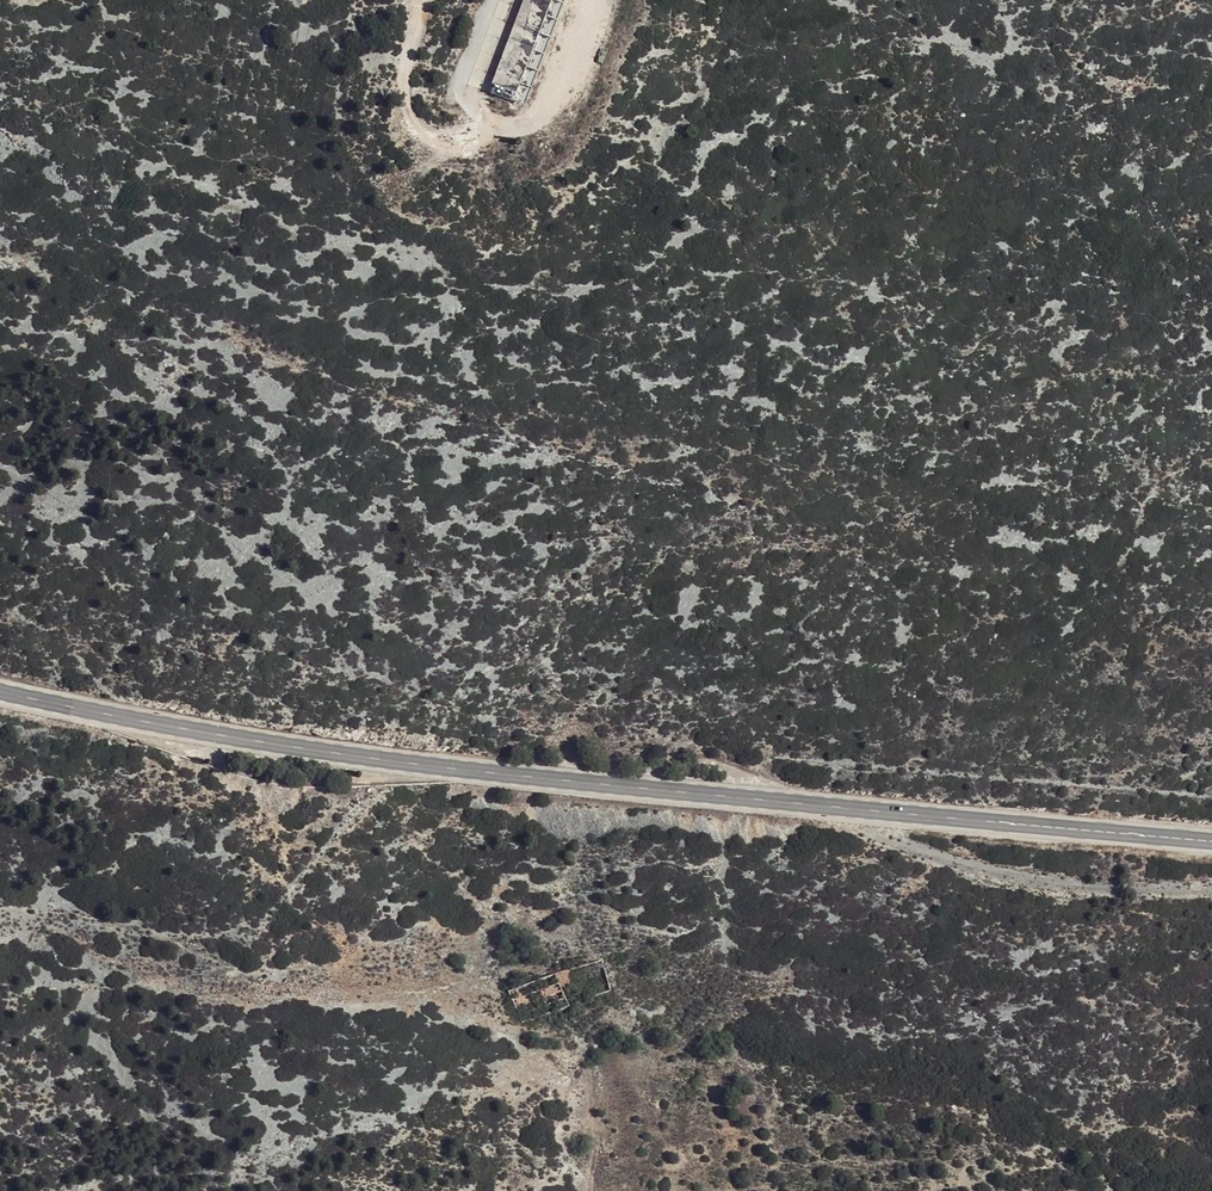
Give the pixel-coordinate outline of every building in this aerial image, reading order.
[(473,101),(519,120),(573,0),(520,0),(473,101)] [(568,969),(509,992),(522,1026),(568,1007),(561,990),(574,985),(568,969)]
